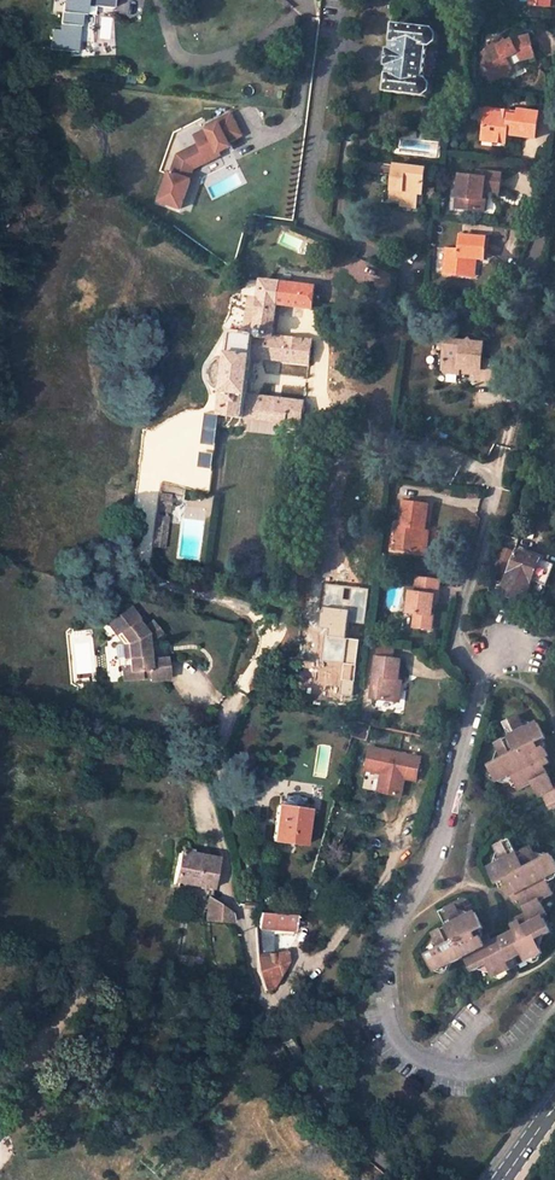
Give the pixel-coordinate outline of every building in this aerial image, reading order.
[(61,30),(54,28),(52,47),(77,50),(85,5),(115,7),(116,0),(64,0),(61,30)] [(389,67),(385,92),(426,97),(433,92),(434,84),(428,77),(425,77),(429,47),(433,48),(438,43),(440,34),(436,30),(394,24),(391,50),(388,49),(386,66),(389,67)] [(501,71),(511,65),(507,57),(518,52),(522,59),(536,56),(531,34),(511,39),(503,44),(494,43),(487,47),(490,53),(486,54),(483,64),(491,81),(499,76),(501,71)] [(434,84),(438,43),(433,48),(429,47),(425,77),(428,77),(434,84)] [(499,76),(513,69),(511,65),(501,71),(499,76)] [(506,133),(536,137),(539,113),(518,110),(517,113),(517,116),(502,114),(502,112),(485,110),(482,135),(493,136),(493,141),(505,142),(506,133)] [(155,203),(181,211),(194,168),(228,153),(231,142),(243,137),(232,112),(190,131),(196,144),(176,153),(170,171),(164,174),(155,203)] [(394,164),(390,198),(401,199),(417,202),(418,193),(422,193),(424,181),(420,181),(421,168),(394,164)] [(477,177),(459,175),(457,197),(464,198),(463,209),(484,211),(485,199),(483,199),(484,191),(484,185),(500,187),(501,174),(477,171),(477,177)] [(457,197),(455,208),(463,209),(464,198),(457,197)] [(446,249),(445,265),(448,265),(447,275),(472,277),(473,259),(476,260),(484,260),(486,238),(460,236),(459,250),(446,249)] [(252,332),(229,329),(218,415),(252,418),(276,421),(301,424),(304,400),(247,392),(251,357),(309,364),(313,338),(274,333),(278,304),(280,280),(259,277),(252,332)] [(278,304),(313,309),(316,284),(280,280),(278,304)] [(325,290),(323,303),(332,305),(334,291),(325,290)] [(461,343),(441,341),(438,371),(441,374),(455,376),(456,370),(471,372),(470,381),(486,383),(489,380),(491,363),(477,362),(479,345),(468,344),(465,340),(461,343)] [(252,418),(251,429),(275,432),(276,421),(252,418)] [(398,537),(396,550),(420,553),(423,533),(427,505),(417,504),(403,502),(399,527),(398,537)] [(152,546),(164,547),(169,509),(158,508),(152,546)] [(517,550),(517,551),(500,547),(494,570),(507,574),(500,593),(524,603),(533,581),(546,586),(554,565),(554,564),(517,550)] [(417,614),(415,628),(433,630),(435,617),(433,617),(435,605),(436,597),(440,597),(442,581),(418,578),(416,593),(412,593),(409,613),(417,614)] [(148,659),(146,641),(160,632),(152,620),(142,628),(137,620),(139,618),(130,606),(108,623),(122,642),(124,657),(129,657),(130,666),(130,670),(139,669),(140,677),(150,676),(150,679),(168,677),(166,656),(148,659)] [(376,658),(371,700),(396,702),(398,684),(401,661),(376,658)] [(140,677),(139,669),(130,670),(130,666),(122,667),(124,679),(140,677)] [(547,780),(540,765),(546,762),(543,757),(545,755),(538,740),(542,737),(535,722),(522,729),(514,714),(499,722),(506,737),(493,743),(501,758),(487,765),(495,780),(509,773),(517,788),(530,781),(538,796),(542,794),(549,808),(554,806),(554,776),(547,780)] [(368,740),(372,724),(357,721),(352,736),(368,740)] [(405,778),(417,780),(422,757),(371,747),(366,769),(383,773),(379,791),(401,796),(405,778)] [(310,809),(277,804),(273,841),(305,845),(310,809)] [(507,839),(492,847),(500,861),(486,868),(494,883),(498,881),(507,896),(509,895),(512,901),(518,898),(525,913),(514,918),(516,921),(510,924),(513,930),(491,942),(487,935),(481,937),(477,929),(481,927),(473,912),(459,919),(451,904),(437,911),(444,926),(431,933),(439,948),(426,955),(433,970),(462,955),(470,970),(484,962),(492,976),(508,968),(504,961),(512,957),(520,952),(524,959),(540,952),(532,938),(548,930),(541,916),(544,914),(537,899),(551,892),(544,877),(554,871),(554,866),(550,855),(535,862),(527,847),(514,853),(507,839)] [(215,858),(178,850),(175,876),(211,883),(215,858)] [(175,876),(174,881),(210,888),(211,883),(175,876)] [(229,911),(209,896),(205,918),(231,921),(229,911)] [(265,991),(273,987),(287,962),(286,950),(265,952),(264,929),(293,931),(295,915),(259,912),(257,928),(254,928),(255,955),(265,991)] [(516,964),(524,959),(520,952),(512,957),(516,964)] [(508,968),(516,964),(512,957),(504,961),(508,968)]
